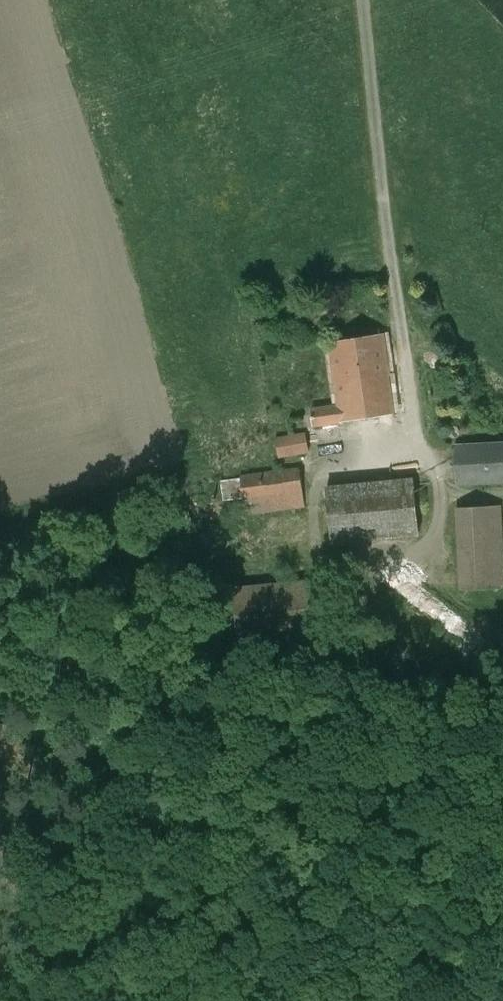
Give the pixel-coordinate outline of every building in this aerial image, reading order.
[(384,337),(330,345),(339,407),(341,422),(395,414),(390,377),(387,359),(384,337)] [(398,358),(387,359),(390,377),(400,376),(398,358)] [(400,376),(390,377),(395,414),(406,412),(400,376)] [(339,407),(310,410),(312,426),(341,422),(339,407)] [(307,435),(276,440),(279,457),(310,451),(307,435)] [(454,447),(456,483),(502,481),(502,445),(454,447)] [(281,472),(241,477),(244,501),(275,496),(303,492),(300,468),(281,472)] [(413,481),(326,490),(331,542),(418,533),(413,481)] [(303,492),(275,496),(277,510),(305,506),(303,492)] [(498,506),(457,508),(461,590),(502,588),(498,506)] [(326,582),(236,591),(240,639),(331,630),(326,582)]
